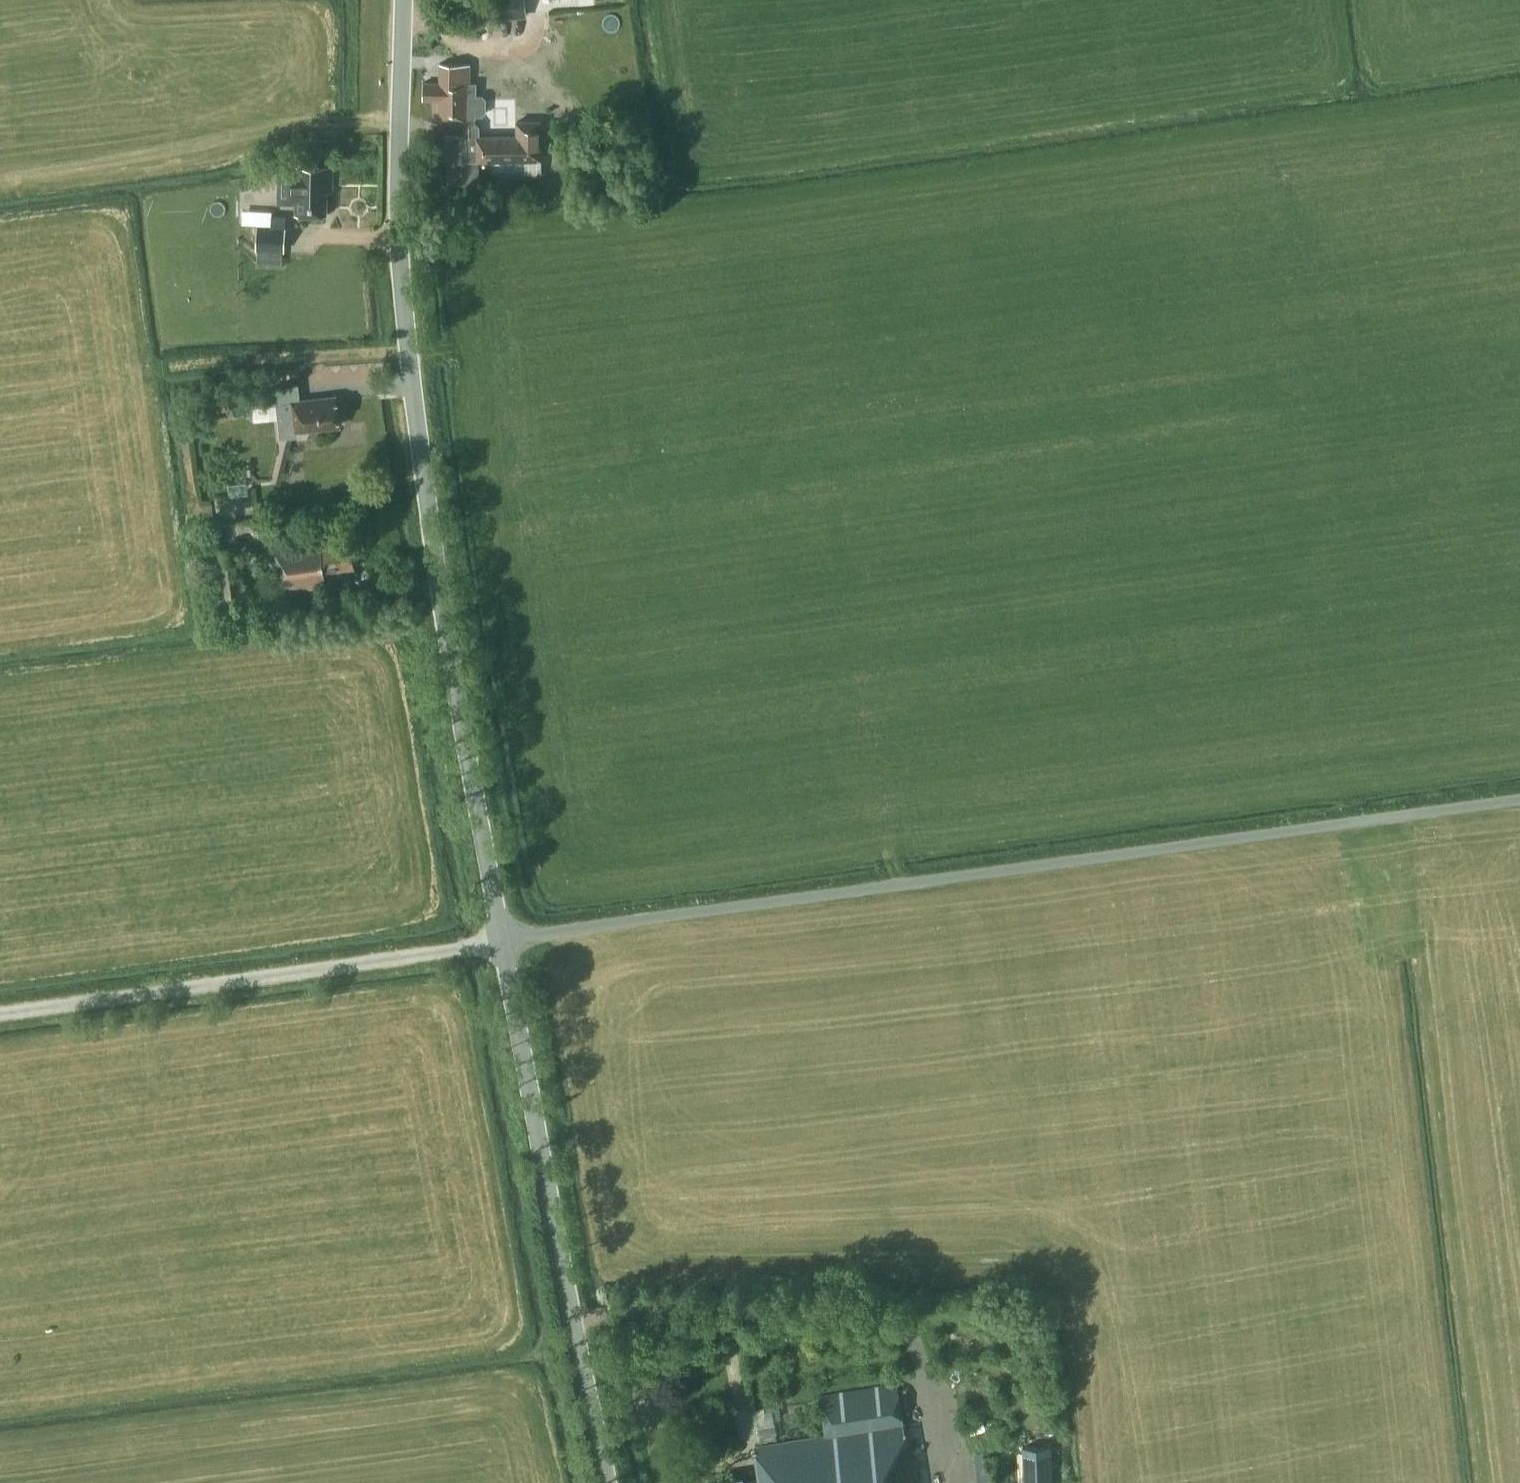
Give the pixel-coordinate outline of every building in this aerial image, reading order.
[(526,0),(498,0),(500,18),(527,15),(526,0)] [(470,64),(440,63),(440,83),(423,82),(423,99),(433,99),(432,122),(464,123),(464,135),(446,136),(447,182),(479,181),(478,159),(541,158),(540,120),(516,121),(516,134),(481,135),(481,125),(477,120),(474,120),(474,116),(481,116),(484,113),(484,99),(482,96),(475,95),(475,83),(469,83),(470,64)] [(332,164),(288,164),(286,210),(296,210),(296,212),(326,213),(327,190),(332,190),(332,164)] [(242,221),(257,222),(255,249),(283,250),(285,215),(272,214),(272,210),(242,208),(242,221)] [(271,404),(269,391),(250,393),(236,395),(238,414),(252,412),(251,407),(271,404)] [(315,400),(315,398),(289,401),(289,402),(275,404),(279,437),(296,435),(295,430),(337,425),(335,407),(332,407),(331,398),(315,400)] [(326,540),(325,535),(273,542),(280,592),(326,586),(324,571),(354,567),(350,536),(326,540)] [(244,595),(236,546),(205,551),(213,599),(244,595)] [(898,1383),(819,1395),(825,1435),(754,1446),(759,1479),(743,1481),(742,1475),(714,1479),(715,1482),(913,1482),(898,1383)] [(1052,1446),(1023,1447),(1023,1482),(1052,1482),(1052,1446)]
